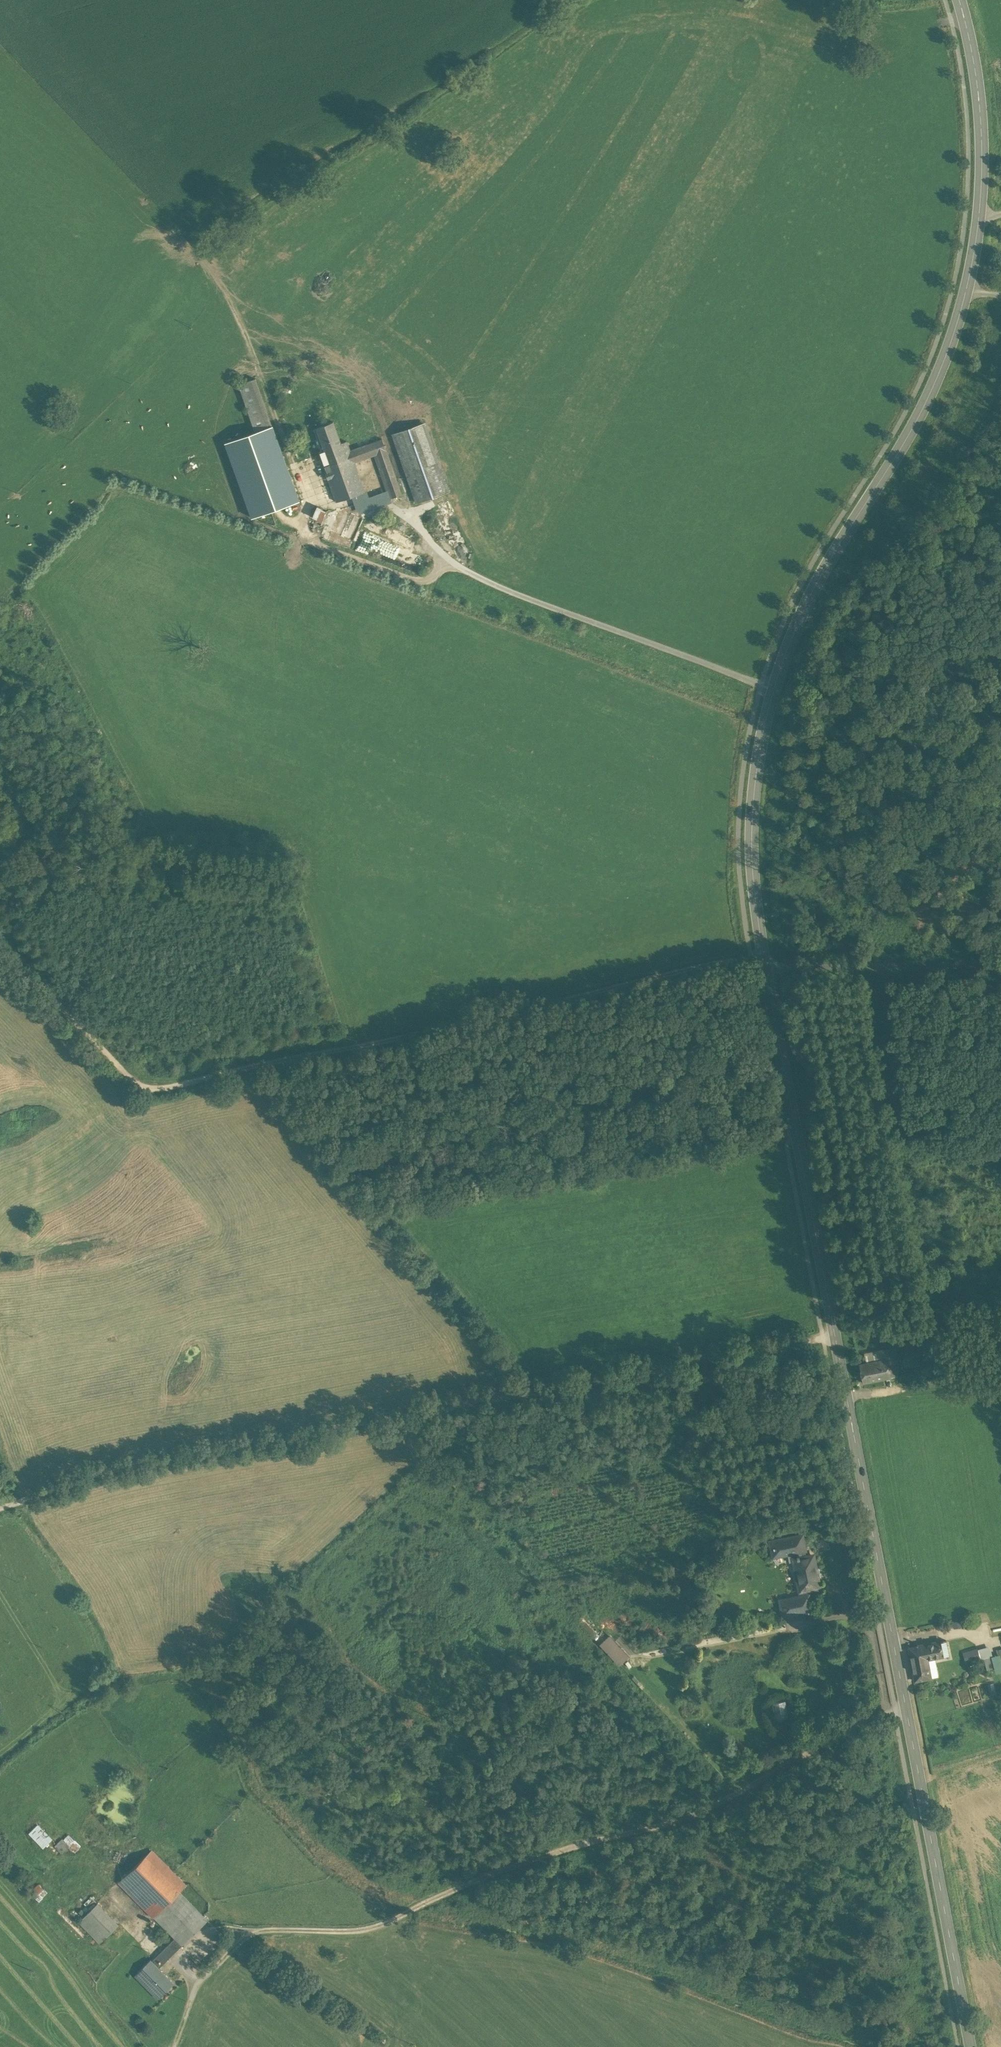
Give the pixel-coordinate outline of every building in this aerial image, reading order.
[(272,425),(256,378),(239,384),(255,431),(272,425)] [(333,421),(316,427),(325,450),(319,452),(324,466),(352,455),(350,450),(347,441),(341,443),(333,421)] [(425,424),(394,434),(417,501),(448,490),(425,424)] [(275,434),(257,440),(262,455),(268,453),(270,459),(271,459),(282,455),(283,455),(275,434)] [(402,494),(382,439),(350,450),(352,455),(354,462),(377,454),(387,482),(384,483),(390,498),(402,494)] [(282,455),(271,459),(270,459),(267,460),(281,496),(295,491),(282,455)] [(352,455),(324,466),(337,501),(365,491),(354,462),(352,455)] [(295,491),(281,496),(292,529),(307,523),(295,491)] [(363,518),(343,509),(340,517),(327,510),(326,513),(322,523),(321,525),(354,540),(363,518)] [(326,513),(321,510),(316,520),(322,523),(326,513)] [(497,608),(500,601),(488,596),(485,602),(497,608)] [(894,1347),(885,1349),(885,1350),(887,1358),(891,1376),(897,1375),(898,1366),(894,1347)] [(885,1350),(864,1354),(866,1362),(859,1363),(863,1382),(891,1376),(887,1358),(885,1350)] [(813,1554),(805,1556),(804,1549),(805,1549),(802,1535),(771,1541),(772,1547),(774,1555),(792,1551),(796,1551),(797,1558),(794,1558),(800,1590),(819,1586),(813,1554)] [(808,1594),(781,1599),(783,1614),(811,1608),(808,1594)] [(946,1639),(940,1641),(942,1655),(949,1654),(946,1639)] [(616,1640),(601,1643),(601,1644),(614,1658),(629,1655),(616,1640)] [(940,1641),(918,1645),(918,1643),(916,1643),(917,1645),(909,1647),(915,1680),(938,1676),(934,1657),(942,1655),(940,1641)] [(963,1649),(965,1662),(982,1658),(984,1669),(994,1667),(995,1672),(1000,1671),(1000,1657),(1000,1652),(991,1654),(990,1645),(963,1649)] [(785,1699),(771,1702),(774,1719),(789,1716),(785,1699)] [(52,1838),(38,1824),(29,1833),(43,1847),(52,1838)] [(68,1832),(55,1845),(62,1852),(75,1839),(68,1832)] [(180,1891),(145,1856),(119,1881),(154,1917),(154,1916),(180,1891)] [(39,1884),(32,1891),(36,1895),(43,1888),(39,1884)] [(208,1920),(180,1891),(154,1916),(175,1937),(182,1945),(208,1920)] [(119,1923),(98,1902),(79,1921),(100,1942),(119,1923)] [(175,1937),(151,1961),(158,1968),(182,1945),(175,1937)] [(151,1961),(150,1960),(136,1974),(159,1997),(173,1983),(158,1968),(151,1961)]
